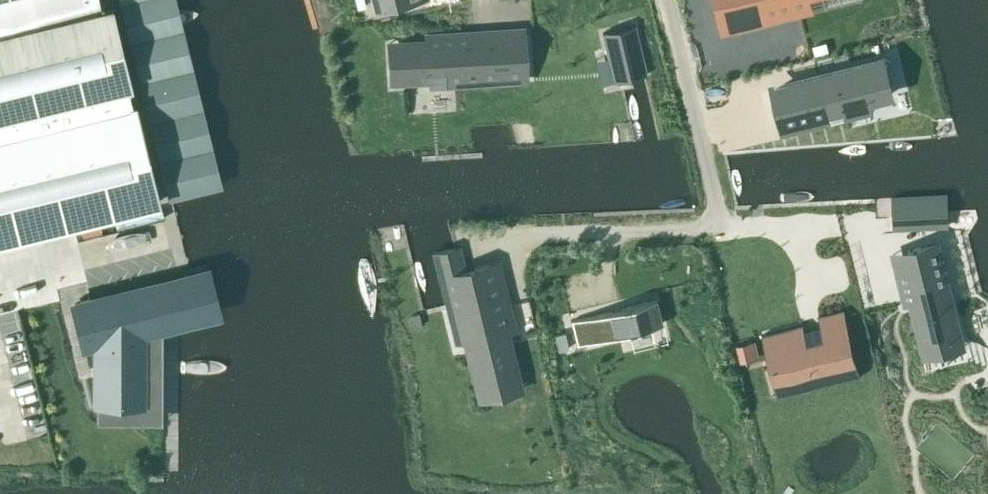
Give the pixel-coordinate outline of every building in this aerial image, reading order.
[(159,201),(111,6),(100,8),(98,0),(0,0),(0,240),(159,201)] [(370,14),(417,2),(417,0),(366,0),(370,14)] [(724,34),(766,24),(765,18),(807,7),(806,2),(814,0),(716,0),(724,34)] [(634,24),(602,32),(614,82),(631,78),(642,75),(646,74),(634,24)] [(523,34),(403,42),(403,44),(407,43),(410,80),(405,80),(405,82),(428,80),(428,88),(446,86),(445,79),(526,74),(523,34)] [(800,83),(754,94),(763,128),(823,113),(823,117),(851,110),(849,104),(870,99),(861,64),(813,76),(818,93),(804,97),(800,83)] [(911,264),(896,267),(905,304),(920,300),(932,346),(958,339),(934,242),(908,249),(911,264)] [(454,248),(434,253),(446,303),(452,325),(453,325),(457,341),(469,338),(479,336),(490,383),(517,376),(506,332),(514,330),(497,261),(465,269),(459,247),(454,248)] [(217,313),(207,271),(191,274),(74,304),(85,346),(97,343),(97,403),(141,403),(141,332),(217,313)] [(662,323),(656,299),(571,320),(577,345),(662,323)] [(844,309),(818,315),(821,326),(805,330),(803,323),(762,334),(768,360),(776,358),(778,363),(786,361),(791,381),(853,365),(856,377),(861,375),(844,309)]
